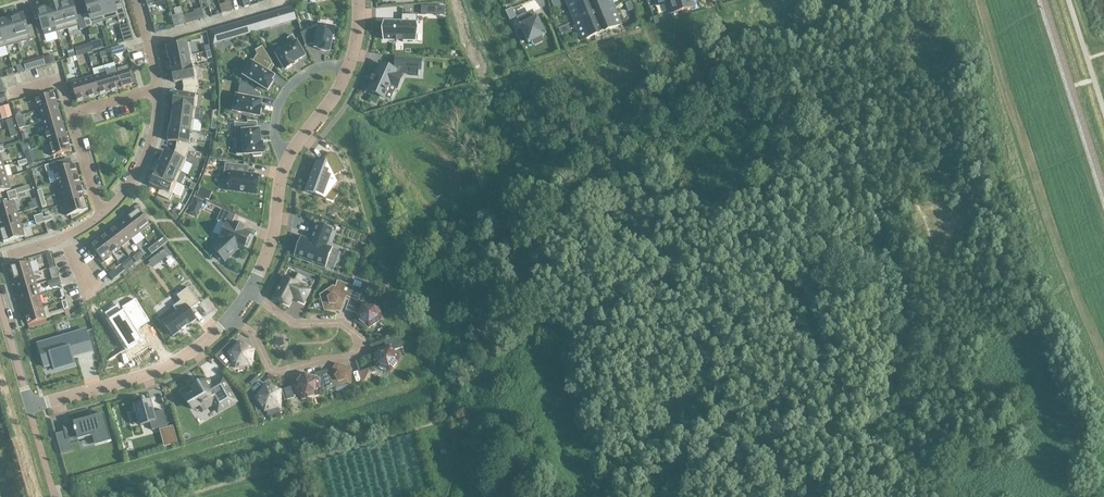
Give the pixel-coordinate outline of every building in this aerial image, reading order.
[(99,0),(85,0),(86,5),(89,13),(82,15),(86,29),(93,26),(93,25),(105,22),(99,0)] [(105,22),(117,18),(118,22),(127,19),(122,3),(115,6),(113,0),(99,0),(105,22)] [(559,0),(556,0),(551,2),(553,8),(561,5),(559,0)] [(591,16),(584,0),(579,0),(567,5),(575,23),(591,16)] [(597,14),(614,7),(611,0),(591,0),(597,14)] [(669,16),(693,9),(691,0),(677,0),(666,3),(669,16)] [(60,5),(67,29),(79,26),(72,1),(60,5)] [(630,2),(625,4),(629,12),(634,10),(630,2)] [(60,5),(49,8),(56,33),(67,29),(60,5)] [(421,7),(421,15),(444,15),(444,7),(421,7)] [(514,7),(506,11),(508,17),(516,13),(514,7)] [(597,14),(604,32),(621,25),(614,7),(597,14)] [(56,33),(49,8),(37,12),(43,31),(54,28),(56,33)] [(278,12),(281,24),(296,20),(293,8),(278,12)] [(537,18),(533,20),(530,13),(518,19),(522,26),(520,27),(528,44),(545,35),(542,29),(537,18)] [(267,15),(250,20),(254,32),(271,28),(267,15)] [(384,23),(384,41),(415,41),(415,24),(417,24),(417,16),(401,15),(401,23),(384,23)] [(23,16),(10,20),(17,44),(36,39),(32,25),(26,27),(23,16)] [(575,23),(582,41),(598,34),(597,31),(591,16),(575,23)] [(0,23),(0,27),(6,47),(17,44),(10,20),(0,23)] [(243,36),(254,32),(250,20),(246,21),(239,23),(243,36)] [(243,36),(239,23),(228,26),(232,39),(243,36)] [(315,49),(321,50),(321,51),(330,53),(333,37),(334,37),(335,29),(319,27),(319,28),(302,35),(306,47),(312,44),(316,45),(315,49)] [(293,64),(297,61),(305,57),(293,36),(288,39),(292,46),(276,55),(280,62),(278,63),(282,70),(284,69),(285,71),(294,66),(293,64)] [(85,54),(88,53),(93,52),(90,43),(83,45),(85,54)] [(168,60),(192,55),(190,43),(166,48),(168,60)] [(251,63),(243,76),(268,91),(273,83),(271,82),(274,77),(269,74),(268,73),(272,65),(273,65),(262,46),(255,51),(257,55),(252,63),(251,63)] [(192,55),(168,60),(169,60),(170,60),(172,71),(195,66),(194,66),(192,55)] [(46,66),(56,63),(53,56),(44,58),(46,66)] [(368,90),(391,100),(397,87),(402,75),(403,68),(411,69),(410,76),(417,76),(419,61),(421,61),(396,59),(395,67),(392,67),(391,70),(380,65),(368,90)] [(25,65),(27,72),(33,70),(31,63),(25,65)] [(18,74),(25,72),(23,64),(16,66),(18,74)] [(184,88),(197,88),(199,87),(195,66),(172,71),(174,83),(182,81),(184,88)] [(122,89),(134,85),(128,67),(117,70),(122,89)] [(111,92),(122,89),(117,70),(105,73),(111,92)] [(100,95),(111,92),(105,73),(94,77),(100,95)] [(88,99),(100,95),(94,77),(83,80),(88,99)] [(71,83),(77,102),(88,99),(83,80),(71,83)] [(237,97),(234,112),(260,117),(262,108),(260,107),(261,102),(260,102),(253,100),(255,91),(240,82),(237,97)] [(197,88),(184,88),(183,95),(175,94),(173,106),(196,109),(198,97),(196,97),(197,88)] [(35,99),(39,111),(57,106),(54,94),(35,99)] [(1,108),(4,119),(11,116),(8,105),(1,108)] [(57,106),(39,111),(42,122),(60,117),(57,106)] [(196,109),(173,106),(172,118),(195,121),(196,109)] [(42,122),(45,134),(64,128),(60,117),(42,122)] [(172,118),(170,129),(169,129),(193,132),(195,121),(172,118)] [(8,130),(15,128),(12,120),(6,121),(8,130)] [(206,122),(205,129),(211,129),(216,130),(216,123),(212,123),(206,122)] [(260,144),(259,130),(258,131),(249,131),(248,125),(235,124),(236,138),(243,138),(244,155),(244,156),(253,155),(253,157),(262,156),(262,154),(263,154),(262,144),(260,144)] [(11,138),(13,137),(17,136),(15,128),(8,130),(11,138)] [(64,128),(45,134),(48,145),(67,139),(64,128)] [(176,149),(189,153),(190,143),(189,143),(191,132),(193,133),(193,132),(169,129),(168,141),(177,142),(176,149)] [(48,145),(52,157),(71,151),(67,139),(48,145)] [(160,163),(181,173),(186,162),(185,161),(189,153),(176,149),(173,155),(165,152),(160,163)] [(315,164),(305,191),(325,199),(333,188),(337,182),(334,177),(345,170),(336,156),(331,154),(328,163),(318,164),(315,164)] [(57,169),(56,163),(50,165),(52,171),(53,171),(57,182),(78,176),(74,164),(57,169)] [(156,174),(177,184),(177,183),(176,183),(181,173),(160,163),(159,163),(160,164),(156,174)] [(224,164),(222,179),(228,179),(227,191),(256,195),(258,176),(247,175),(248,167),(224,164)] [(156,174),(151,185),(160,189),(158,195),(169,201),(177,184),(156,174)] [(57,182),(60,193),(81,187),(78,176),(57,182)] [(11,190),(7,178),(0,180),(0,193),(11,190)] [(84,199),(81,187),(60,193),(63,205),(84,199)] [(212,193),(206,190),(203,197),(209,200),(212,193)] [(67,217),(88,210),(84,199),(63,205),(67,217)] [(196,199),(193,204),(200,207),(203,202),(196,199)] [(0,207),(0,219),(18,214),(14,202),(0,207)] [(150,225),(138,210),(129,217),(140,233),(150,225)] [(235,216),(222,210),(217,220),(226,224),(219,240),(222,241),(213,249),(216,252),(214,254),(219,260),(221,258),(224,261),(235,250),(236,252),(240,249),(243,250),(245,246),(247,246),(250,240),(248,238),(250,234),(242,231),(244,228),(242,227),(241,226),(241,227),(237,225),(235,224),(233,227),(230,225),(235,216)] [(0,219),(0,231),(21,225),(18,214),(0,219)] [(129,217),(119,225),(131,240),(140,233),(129,217)] [(332,229),(317,223),(311,241),(300,237),(294,256),(326,267),(332,248),(326,246),(332,229)] [(21,225),(0,231),(4,243),(25,237),(21,225)] [(119,225),(110,232),(122,247),(131,240),(119,225)] [(112,254),(122,247),(110,232),(101,239),(112,254)] [(163,238),(158,241),(162,246),(167,242),(163,238)] [(101,239),(91,246),(103,262),(112,254),(101,239)] [(167,248),(148,262),(153,268),(171,254),(167,248)] [(140,252),(134,257),(138,261),(143,257),(140,252)] [(33,274),(29,262),(11,268),(14,279),(33,274)] [(110,264),(103,269),(110,278),(116,273),(110,264)] [(14,279),(17,291),(36,285),(33,274),(14,279)] [(284,278),(274,298),(288,305),(293,297),(295,298),(294,299),(303,303),(310,291),(308,291),(310,288),(311,289),(314,282),(298,274),(294,283),(284,278)] [(59,278),(53,280),(55,287),(61,285),(59,278)] [(355,280),(352,287),(354,287),(360,289),(362,283),(355,280)] [(350,299),(354,287),(352,287),(337,281),(335,288),(333,287),(320,296),(324,311),(341,312),(346,297),(350,299)] [(365,282),(362,289),(371,292),(374,285),(365,282)] [(17,291),(21,302),(39,297),(36,285),(17,291)] [(354,287),(350,299),(357,301),(354,310),(358,311),(356,319),(368,329),(382,319),(377,304),(373,304),(373,300),(365,297),(366,292),(360,289),(354,287)] [(200,303),(188,288),(177,296),(181,301),(173,307),(177,312),(163,323),(173,337),(196,320),(189,311),(200,303)] [(21,302),(24,313),(43,308),(39,297),(21,302)] [(120,310),(108,318),(128,351),(143,342),(136,331),(150,322),(140,307),(127,316),(124,312),(122,313),(120,310)] [(24,313),(28,325),(46,320),(43,308),(24,313)] [(37,344),(45,371),(54,368),(54,371),(74,364),(71,354),(91,348),(85,329),(37,344)] [(400,337),(384,342),(386,348),(375,351),(375,367),(390,373),(400,360),(393,351),(403,348),(400,337)] [(254,350),(240,343),(234,348),(229,343),(215,357),(226,369),(232,363),(235,368),(251,366),(252,362),(254,360),(254,357),(253,355),(254,350)] [(327,389),(333,387),(336,390),(351,386),(352,370),(336,364),(330,373),(326,371),(322,372),(327,389)] [(294,387),(303,400),(319,395),(319,391),(327,389),(322,372),(316,373),(314,378),(304,374),(294,387)] [(194,391),(185,396),(193,410),(201,405),(202,406),(203,405),(203,404),(210,399),(218,412),(235,402),(228,389),(223,381),(222,380),(212,386),(208,380),(199,385),(196,387),(193,389),(194,391)] [(281,391),(265,385),(256,398),(265,411),(280,407),(281,391)] [(294,398),(291,388),(284,390),(287,400),(294,398)] [(150,423),(152,431),(168,426),(163,411),(153,413),(150,402),(135,406),(137,413),(131,415),(134,425),(140,423),(141,426),(150,423)] [(73,424),(63,427),(64,432),(67,441),(69,440),(77,438),(97,432),(100,443),(110,440),(103,416),(73,424)] [(878,440),(868,447),(876,457),(885,450),(878,440)]
